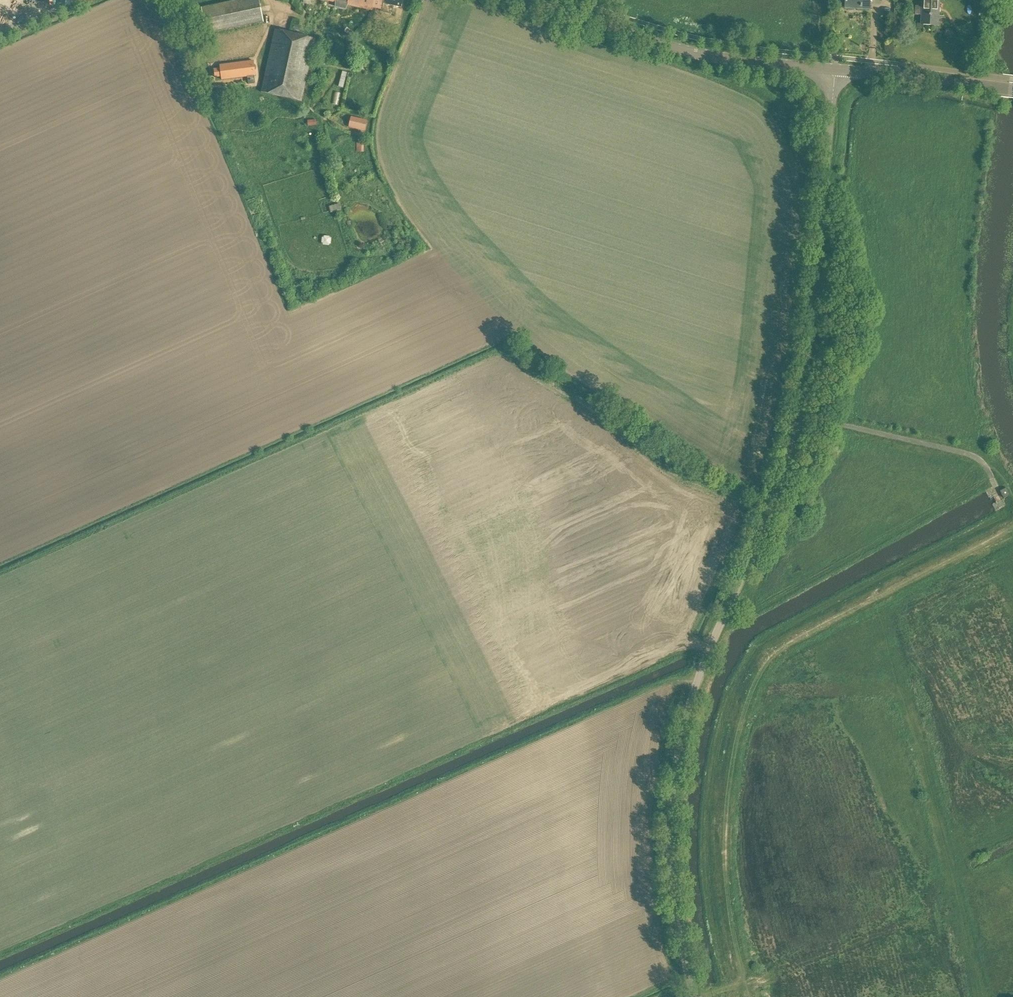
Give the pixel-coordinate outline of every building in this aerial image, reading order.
[(47,3),(46,0),(29,0),(34,20),(48,17),(44,3),(47,3)] [(264,24),(259,0),(253,0),(202,10),(207,36),(264,24)] [(336,4),(336,8),(346,10),(348,6),(372,12),(373,9),(381,11),(381,13),(392,15),(394,8),(401,9),(403,0),(319,0),(336,4)] [(845,10),(869,11),(870,0),(845,0),(845,10)] [(921,26),(938,27),(940,0),(922,0),(921,26)] [(10,19),(2,17),(0,25),(0,34),(5,35),(10,19)] [(301,103),(315,41),(275,32),(262,95),(301,103)] [(223,83),(256,78),(254,62),(220,67),(223,83)] [(343,89),(348,74),(343,72),(339,87),(343,89)] [(365,132),(368,121),(351,117),(349,128),(365,132)] [(1001,491),(1004,498),(1010,495),(1006,488),(1001,491)]
